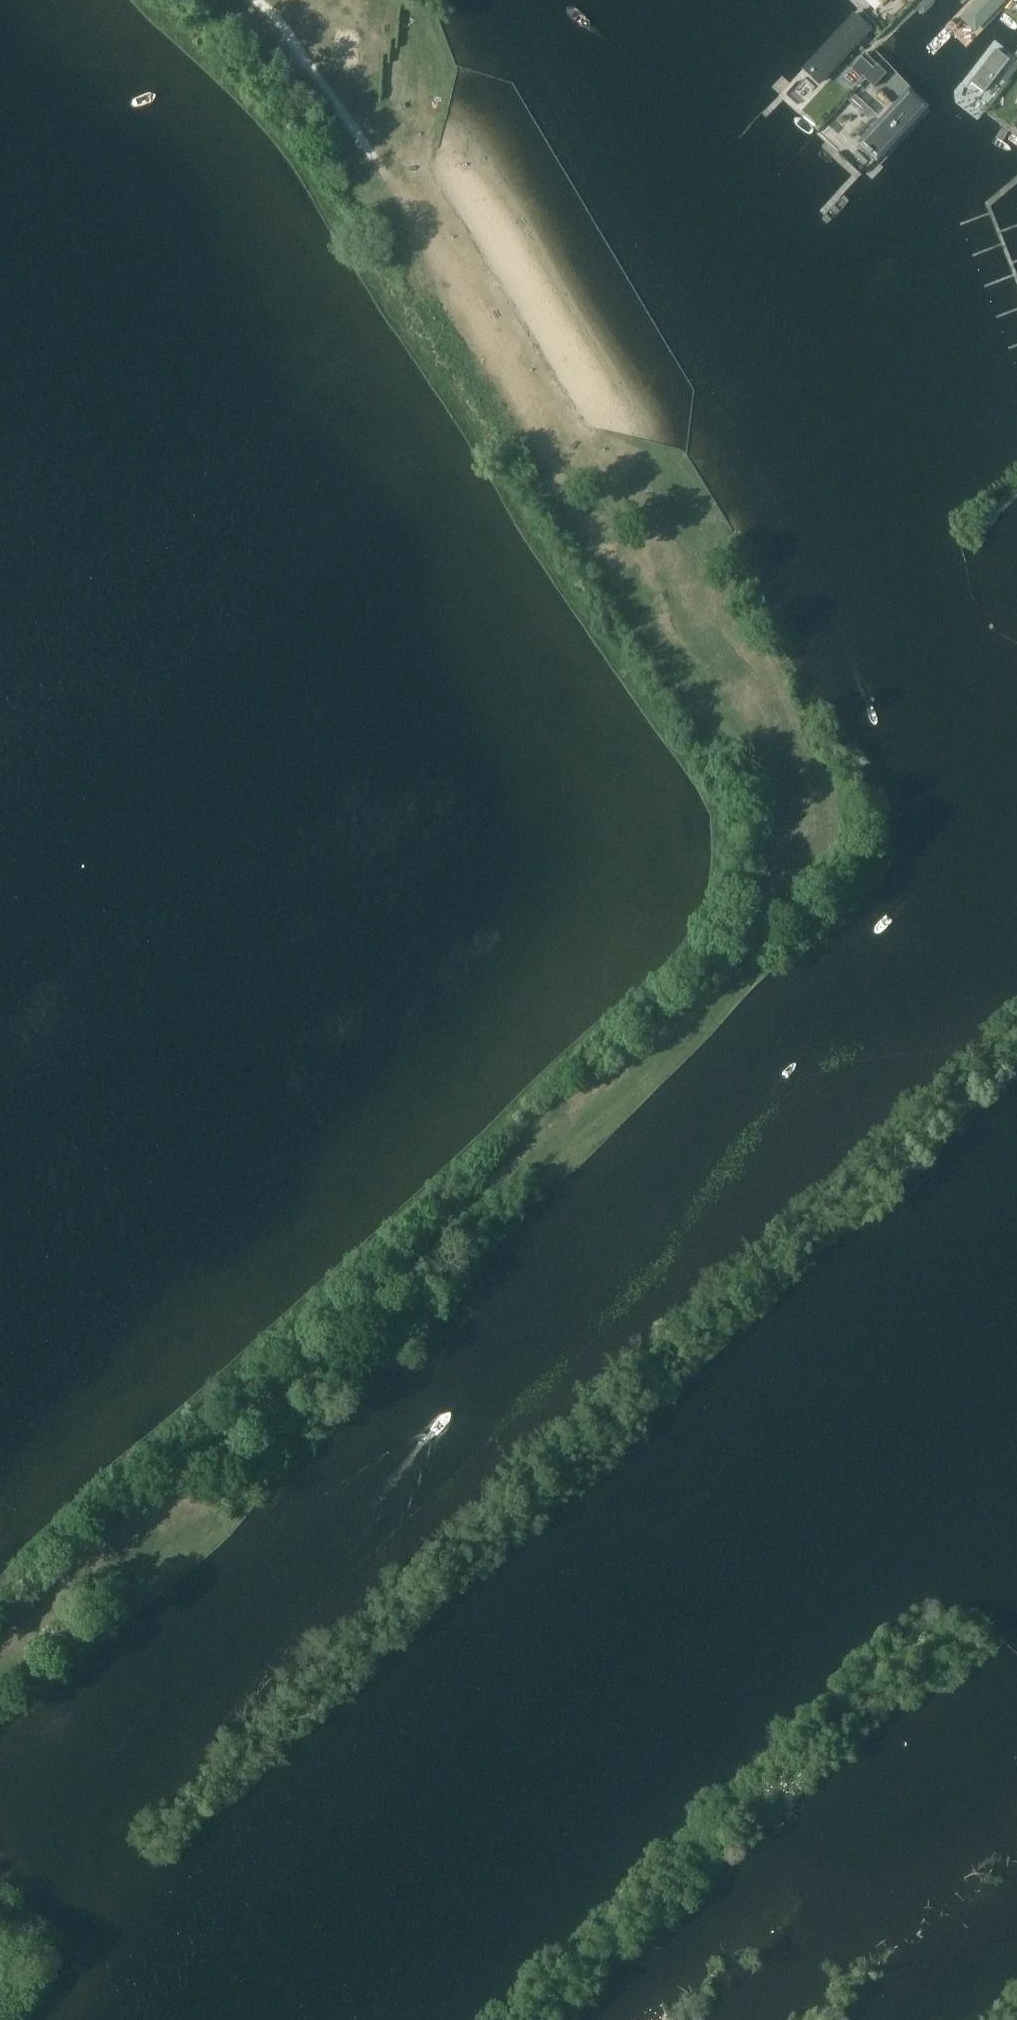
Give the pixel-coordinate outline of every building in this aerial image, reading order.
[(885,19),(906,0),(868,0),(885,19)] [(935,116),(936,116),(1007,21),(990,0),(927,0),(875,51),(935,116)] [(858,21),(808,73),(825,88),(874,37),(858,21)] [(279,47),(269,53),(284,77),(294,70),(279,47)] [(864,53),(849,69),(862,81),(865,78),(877,65),(864,53)] [(965,93),(983,107),(1014,67),(997,53),(965,93)] [(877,65),(865,78),(874,87),(886,73),(877,65)] [(877,158),(921,113),(904,96),(860,141),(877,158)]
